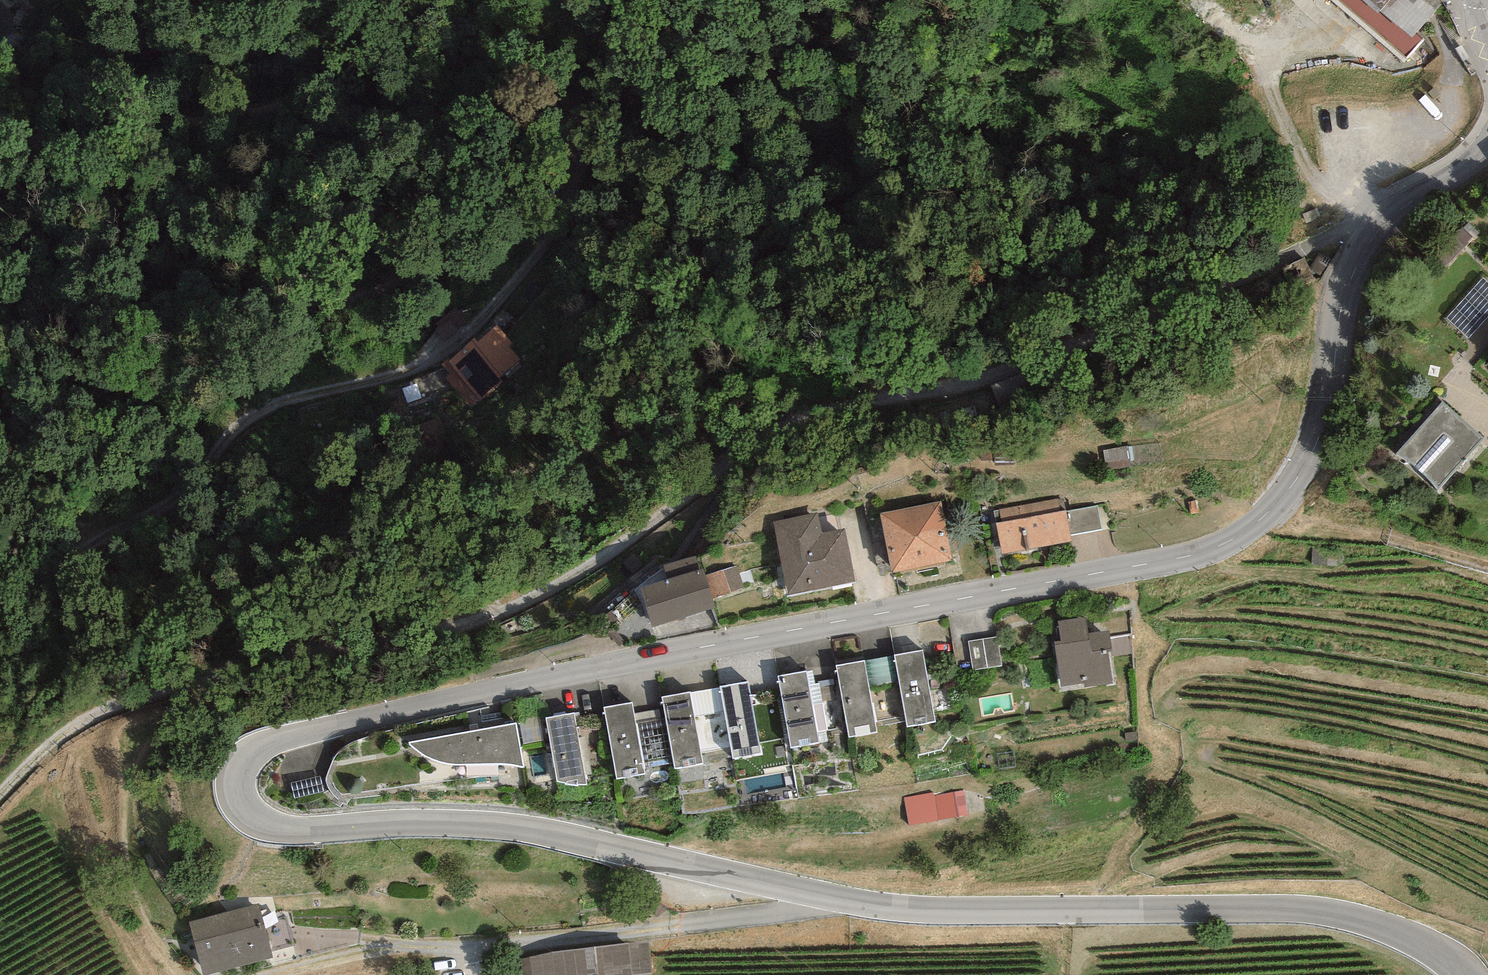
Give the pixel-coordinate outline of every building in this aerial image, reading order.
[(1436,11),(1425,0),(1340,0),(1405,59),(1423,40),(1416,33),(1436,11)] [(1482,278),(1445,318),(1468,339),(1487,319),(1487,284),(1482,278)] [(512,343),(496,325),(477,341),(475,339),(448,362),(481,400),(504,381),(499,376),(519,359),(508,346),(512,343)] [(1044,366),(1010,378),(1016,393),(1049,381),(1044,366)] [(1485,440),(1444,402),(1396,453),(1437,491),(1485,440)] [(1064,498),(994,511),(1003,554),(1072,542),(1070,535),(1066,511),(1064,498)] [(940,501),(881,513),(892,573),(952,561),(940,501)] [(1097,506),(1066,511),(1070,535),(1102,529),(1097,506)] [(818,513),(773,521),(787,595),(856,582),(845,528),(822,532),(818,513)] [(641,587),(653,627),(715,609),(712,599),(705,575),(704,569),(699,570),(695,555),(663,565),(667,580),(641,587)] [(737,565),(705,575),(712,599),(743,588),(737,565)] [(1112,651),(1109,630),(1089,633),(1086,618),(1058,622),(1061,640),(1054,641),(1061,686),(1083,683),(1084,688),(1113,683),(1109,652),(1112,651)] [(1134,653),(1135,634),(1115,634),(1115,653),(1134,653)] [(976,669),(1007,665),(1003,635),(972,639),(976,669)] [(922,650),(895,655),(907,727),(935,722),(922,650)] [(865,661),(837,666),(849,738),(877,733),(865,661)] [(806,672),(778,677),(791,748),(818,744),(806,672)] [(748,682),(721,686),(733,758),(761,753),(748,682)] [(690,692),(662,697),(675,768),(702,764),(690,692)] [(631,702),(604,707),(616,779),(644,774),(631,702)] [(575,714),(546,719),(558,782),(566,783),(566,785),(577,787),(578,784),(582,785),(587,785),(575,714)] [(523,767),(517,722),(410,744),(411,746),(420,752),(433,760),(444,763),(458,765),(503,764),(513,765),(519,766),(523,767)] [(981,815),(978,791),(915,799),(918,822),(981,815)] [(188,923),(201,974),(273,957),(271,951),(264,922),(260,905),(188,923)] [(264,922),(271,951),(294,946),(286,916),(264,922)] [(528,958),(529,974),(631,974),(628,948),(528,958)]
